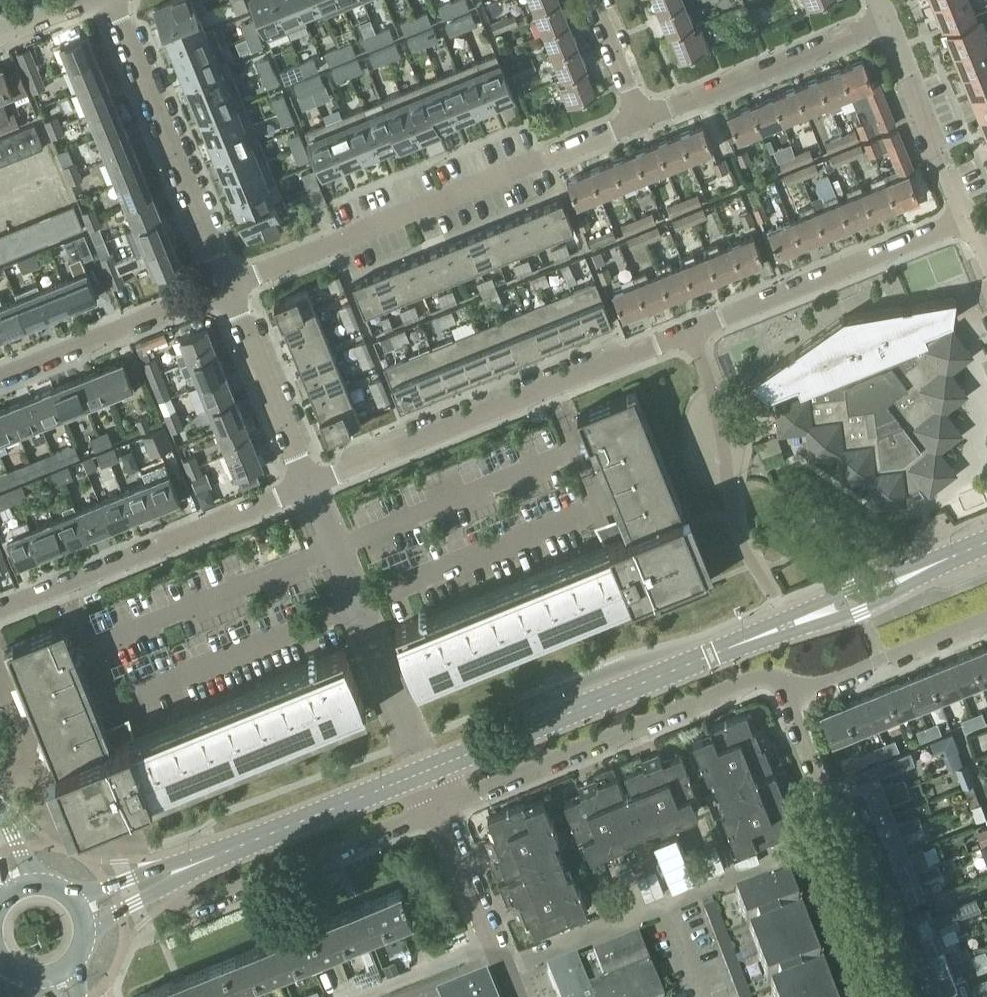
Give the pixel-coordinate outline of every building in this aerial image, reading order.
[(197,14),(206,10),(202,0),(172,0),(155,7),(163,27),(197,13),(197,14)] [(248,9),(244,0),(232,0),(231,0),(236,14),(248,9)] [(267,40),(287,32),(274,0),(251,0),(267,40)] [(287,32),(307,24),(303,15),(302,15),(296,0),(274,0),(287,32)] [(302,15),(303,15),(321,8),(321,7),(318,0),(296,0),(302,15)] [(321,7),(321,8),(324,17),(344,9),(340,0),(318,0),(321,7)] [(344,9),(363,1),(362,0),(340,0),(344,9)] [(456,13),(469,8),(466,0),(457,0),(451,2),(456,13)] [(560,6),(558,0),(529,0),(535,16),(560,6)] [(686,9),(682,0),(654,0),(661,19),(686,9)] [(837,1),(837,0),(803,0),(808,13),(837,1)] [(974,16),(968,0),(951,0),(936,6),(945,28),(974,16)] [(443,19),(456,13),(451,2),(439,8),(443,19)] [(545,39),(570,29),(560,6),(535,16),(545,39)] [(692,28),(693,27),(686,9),(661,19),(669,37),(670,37),(672,42),(694,33),(692,28)] [(414,18),(418,29),(431,24),(427,12),(414,18)] [(205,32),(204,31),(197,14),(197,13),(163,27),(170,46),(205,32)] [(458,19),(463,30),(476,25),(471,14),(458,19)] [(506,29),(518,24),(514,14),(502,19),(506,29)] [(405,34),(418,29),(414,18),(401,23),(405,34)] [(450,35),(463,30),(458,19),(445,24),(450,35)] [(494,33),(506,29),(502,19),(491,24),(494,33)] [(247,37),(258,33),(252,20),(241,24),(247,37)] [(956,55),(985,43),(976,21),(947,33),(956,55)] [(178,65),(221,47),(213,28),(204,31),(205,32),(170,46),(178,65)] [(376,33),(380,44),(393,39),(389,28),(376,33)] [(420,34),(425,46),(438,40),(433,29),(420,34)] [(554,62),(579,52),(570,29),(545,39),(554,62)] [(682,65),(710,53),(701,31),(694,34),(694,33),(672,42),(682,65)] [(258,33),(247,37),(252,50),(263,45),(258,33)] [(367,49),(380,44),(376,33),(363,38),(367,49)] [(412,51),(425,46),(420,34),(407,40),(412,51)] [(69,69),(95,59),(85,35),(59,46),(69,69)] [(338,48),(343,60),(356,54),(351,43),(338,48)] [(986,68),(986,48),(985,43),(956,55),(965,77),(986,68)] [(383,50),(387,61),(400,56),(396,44),(383,50)] [(186,84),(229,66),(221,47),(178,65),(186,84)] [(330,65),(343,60),(338,48),(325,54),(330,65)] [(30,49),(16,54),(29,85),(42,80),(30,49)] [(374,66),(387,61),(383,50),(370,55),(374,66)] [(585,70),(586,69),(579,52),(554,62),(561,80),(563,79),(565,84),(587,75),(585,70)] [(477,62),(476,62),(479,71),(493,106),(499,103),(513,97),(500,63),(496,54),(495,54),(477,62)] [(262,75),(273,70),(268,58),(257,62),(262,75)] [(95,59),(69,69),(79,93),(104,82),(95,59)] [(300,64),(305,75),(318,70),(313,59),(300,64)] [(524,73),(536,68),(533,59),(521,63),(524,73)] [(345,65),(349,76),(362,71),(358,60),(345,65)] [(476,62),(457,70),(474,113),(487,108),(493,106),(479,71),(476,62)] [(863,62),(841,71),(851,95),(850,96),(856,111),(864,108),(869,121),(857,126),(862,139),(896,125),(879,84),(873,86),(863,62)] [(513,78),(524,73),(521,63),(509,68),(513,78)] [(292,80),(305,75),(300,64),(287,69),(292,80)] [(336,81),(349,76),(345,65),(332,70),(336,81)] [(193,103),(237,85),(229,66),(186,84),(193,103)] [(986,93),(986,68),(965,77),(973,98),(986,93)] [(0,70),(0,130),(1,133),(19,126),(19,125),(14,113),(8,115),(1,99),(12,95),(13,98),(27,93),(18,69),(5,74),(3,69),(0,70)] [(262,75),(267,88),(278,83),(273,70),(262,75)] [(456,121),(474,113),(457,70),(438,78),(456,121)] [(839,100),(850,96),(851,95),(841,71),(818,80),(828,105),(831,113),(843,108),(839,100)] [(312,92),(325,86),(320,75),(307,81),(312,92)] [(567,110),(596,98),(587,75),(565,84),(566,86),(559,89),(567,110)] [(437,129),(438,128),(456,121),(438,78),(419,85),(437,129)] [(42,80),(29,85),(32,94),(46,88),(42,80)] [(806,114),(828,105),(818,80),(796,89),(806,114)] [(299,97),(312,92),(307,81),(294,86),(299,97)] [(104,82),(79,93),(88,116),(114,105),(104,82)] [(201,122),(244,104),(237,85),(193,103),(201,122)] [(439,132),(438,128),(437,129),(419,85),(400,93),(419,140),(439,132)] [(783,123),(806,114),(796,89),(773,99),(783,123)] [(399,148),(419,140),(400,93),(381,101),(399,144),(398,144),(399,148)] [(986,118),(986,93),(973,98),(982,120),(986,118)] [(277,113),(288,108),(283,95),(272,100),(277,113)] [(760,132),(783,123),(773,99),(750,108),(760,132)] [(381,101),(362,108),(380,152),(386,149),(398,144),(399,144),(381,101)] [(209,141),(252,123),(244,104),(201,122),(209,141)] [(114,105),(88,116),(97,139),(123,128),(114,105)] [(277,113),(283,126),(294,121),(288,108),(277,113)] [(361,159),(380,152),(362,108),(343,116),(361,159)] [(738,142),(760,132),(750,108),(728,117),(738,142)] [(57,116),(44,122),(48,132),(61,126),(57,116)] [(342,167),(361,159),(343,116),(325,124),(342,167)] [(216,159),(260,142),(252,123),(209,141),(216,159)] [(322,175),(342,167),(325,124),(305,132),(322,175)] [(61,126),(48,132),(51,139),(65,134),(61,126)] [(32,155),(43,151),(34,127),(23,131),(32,155)] [(690,161),(712,152),(702,127),(680,136),(690,161)] [(123,128),(97,139),(106,161),(132,151),(123,128)] [(845,146),(859,140),(856,130),(841,136),(845,146)] [(897,130),(864,144),(870,158),(888,150),(887,148),(902,143),(897,130)] [(21,160),(32,155),(23,131),(11,136),(21,160)] [(293,150),(304,146),(298,133),(287,138),(293,150)] [(10,164),(21,160),(11,136),(0,140),(10,164)] [(667,170),(690,161),(680,136),(657,145),(667,170)] [(828,153),(845,146),(841,136),(824,143),(828,153)] [(10,164),(0,140),(0,168),(10,164)] [(224,178),(267,161),(260,142),(216,159),(224,178)] [(902,143),(887,148),(888,150),(896,171),(897,173),(912,166),(902,143)] [(644,179),(667,170),(657,145),(634,154),(644,179)] [(849,161),(849,160),(865,154),(861,145),(845,152),(849,161)] [(304,146),(293,150),(298,163),(309,159),(304,146)] [(800,164),(813,159),(810,149),(796,154),(800,164)] [(742,166),(751,162),(746,150),(737,154),(742,166)] [(132,151),(106,161),(116,185),(142,174),(132,151)] [(834,167),(849,161),(845,152),(830,158),(834,167)] [(622,188),(644,179),(634,154),(612,164),(622,188)] [(782,171),(800,164),(796,154),(778,162),(782,171)] [(718,175),(727,172),(722,160),(713,163),(718,175)] [(224,178),(232,197),(275,180),(267,161),(224,178)] [(72,164),(63,167),(67,178),(80,172),(76,162),(72,164)] [(599,197),(622,188),(612,164),(589,173),(599,197)] [(819,172),(815,164),(800,170),(804,179),(819,172)] [(883,177),(896,208),(919,199),(909,174),(914,172),(912,166),(897,173),(896,171),(884,176),(883,177)] [(307,188),(319,183),(313,170),(302,175),(307,188)] [(804,179),(800,170),(785,176),(788,185),(804,179)] [(80,172),(67,178),(70,185),(83,180),(80,172)] [(577,206),(599,197),(589,173),(567,182),(577,206)] [(142,174),(116,185),(125,207),(151,196),(142,174)] [(821,196),(810,200),(812,205),(825,237),(849,228),(839,203),(840,203),(827,174),(814,180),(818,188),(821,196)] [(872,218),(896,208),(883,177),(871,182),(872,189),(863,193),(862,193),(872,218)] [(275,180),(232,197),(239,216),(283,199),(275,180)] [(319,183),(307,188),(316,209),(327,204),(319,183)] [(862,193),(863,193),(860,186),(847,191),(849,199),(840,203),(839,203),(849,228),(872,218),(862,193)] [(755,188),(746,191),(751,201),(759,221),(768,218),(762,205),(760,198),(759,198),(755,188)] [(683,210),(701,203),(698,195),(680,202),(683,210)] [(151,196),(125,207),(134,230),(160,219),(151,196)] [(283,199),(239,216),(248,236),(266,229),(267,232),(281,226),(280,223),(291,219),(283,199)] [(543,207),(555,237),(574,229),(562,199),(543,207)] [(670,216),(683,210),(680,202),(666,207),(670,216)] [(802,247),(825,237),(812,205),(799,210),(801,218),(792,222),(802,247)] [(536,245),(555,237),(543,207),(524,215),(536,245)] [(71,235),(82,231),(72,208),(62,212),(71,235)] [(94,208),(82,213),(86,223),(99,218),(94,208)] [(693,224),(707,218),(703,209),(689,214),(693,224)] [(754,224),(749,211),(740,215),(746,227),(754,224)] [(60,240),(71,235),(62,212),(51,216),(60,240)] [(638,229),(656,222),(653,213),(635,220),(638,229)] [(676,231),(693,224),(689,214),(672,221),(676,231)] [(517,252),(536,245),(524,215),(505,222),(517,252)] [(581,231),(591,227),(586,215),(576,219),(581,231)] [(50,244),(60,240),(51,216),(40,220),(50,244)] [(99,218),(86,223),(89,231),(102,226),(99,218)] [(134,230),(126,233),(131,245),(134,255),(135,256),(169,242),(160,219),(134,230)] [(39,248),(50,244),(40,220),(29,225),(39,248)] [(624,234),(638,229),(635,220),(621,226),(624,234)] [(498,260),(517,252),(505,222),(486,230),(498,260)] [(802,247),(792,222),(768,232),(778,256),(802,247)] [(27,253),(39,248),(29,225),(18,230),(27,253)] [(646,243),(662,236),(658,227),(643,234),(646,243)] [(591,248),(616,238),(612,229),(587,240),(591,248)] [(15,258),(27,253),(18,230),(6,234),(15,258)] [(478,268),(498,260),(486,230),(466,238),(478,268)] [(15,258),(6,234),(0,237),(0,252),(4,262),(15,258)] [(75,278),(62,283),(73,308),(96,299),(81,262),(93,257),(94,257),(84,234),(64,242),(71,261),(68,262),(75,278)] [(630,250),(646,243),(643,234),(627,240),(630,250)] [(730,247),(740,271),(763,262),(753,237),(730,247)] [(459,275),(478,268),(466,238),(447,245),(459,275)] [(117,264),(105,269),(113,288),(125,283),(121,273),(147,263),(153,276),(179,266),(169,242),(135,256),(134,255),(116,262),(117,264)] [(730,247),(720,250),(717,244),(703,249),(706,256),(716,281),(740,271),(730,247)] [(440,283),(459,275),(447,245),(428,253),(440,283)] [(558,248),(563,259),(570,256),(566,245),(558,248)] [(555,262),(563,259),(558,248),(551,251),(555,262)] [(421,291),(440,283),(428,253),(409,261),(421,291)] [(706,256),(697,260),(693,253),(679,259),(682,266),(683,266),(693,290),(716,281),(706,256)] [(36,254),(26,258),(31,271),(41,267),(36,254)] [(112,254),(101,259),(105,269),(117,264),(116,262),(112,254)] [(26,258),(18,261),(22,271),(23,274),(31,271),(26,258)] [(521,263),(525,274),(532,271),(528,260),(521,263)] [(402,298),(421,291),(409,261),(390,268),(402,298)] [(518,277),(525,274),(521,263),(513,266),(518,277)] [(568,263),(561,266),(565,277),(569,286),(577,283),(574,274),(573,274),(568,263)] [(682,266),(673,269),(670,263),(656,268),(669,300),(693,290),(683,266),(682,266)] [(383,306),(402,298),(390,268),(371,276),(383,306)] [(646,309),(669,300),(656,268),(633,278),(646,309)] [(537,276),(542,287),(549,284),(545,273),(537,276)] [(339,276),(327,281),(332,292),(343,287),(339,276)] [(364,314),(383,306),(371,276),(352,284),(364,314)] [(534,290),(542,287),(537,276),(530,279),(534,290)] [(489,292),(496,289),(492,278),(484,281),(489,292)] [(622,319),(646,309),(633,278),(621,283),(623,290),(612,294),(622,319)] [(482,295),(489,292),(484,281),(477,284),(482,295)] [(572,291),(588,332),(612,323),(595,282),(572,291)] [(62,283),(40,292),(50,317),(73,308),(62,283)] [(281,322),(314,308),(307,289),(274,302),(281,322)] [(489,292),(493,303),(501,300),(496,289),(489,292)] [(445,294),(449,305),(457,302),(452,291),(445,294)] [(565,342),(588,332),(572,291),(548,301),(565,342)] [(40,292),(17,301),(27,326),(50,317),(40,292)] [(486,306),(493,303),(489,292),(482,295),(486,306)] [(442,308),(449,305),(445,294),(438,297),(442,308)] [(4,335),(27,326),(17,301),(3,306),(0,298),(0,325),(4,335)] [(954,333),(949,331),(947,327),(946,324),(952,321),(955,298),(844,317),(751,381),(770,396),(776,393),(777,397),(779,401),(776,404),(779,428),(783,432),(807,430),(810,454),(814,458),(838,455),(840,479),(845,483),(869,480),(872,503),(876,507),(901,504),(905,499),(904,493),(914,489),(923,486),(926,491),(932,492),(952,476),(953,472),(938,452),(958,438),(958,432),(944,413),(963,398),(963,392),(949,373),(968,357),(968,352),(954,333)] [(541,351),(565,342),(548,301),(525,310),(541,351)] [(350,304),(339,308),(343,319),(354,314),(350,304)] [(407,309),(411,320),(419,317),(415,306),(407,309)] [(289,341),(322,327),(314,308),(281,322),(289,341)] [(404,323),(411,320),(407,309),(400,312),(404,323)] [(518,361),(541,351),(525,310),(501,320),(518,361)] [(444,314),(448,325),(456,322),(451,311),(444,314)] [(354,314),(343,319),(348,331),(359,326),(354,314)] [(441,328),(448,325),(444,314),(437,317),(441,328)] [(381,320),(385,331),(393,328),(388,317),(381,320)] [(494,370),(518,361),(501,320),(477,329),(494,370)] [(297,360),(330,346),(322,327),(289,341),(297,360)] [(185,351),(176,355),(181,366),(216,352),(206,328),(180,338),(185,351)] [(470,380),(494,370),(477,329),(454,339),(470,380)] [(397,333),(401,344),(409,341),(405,330),(397,333)] [(397,333),(381,339),(385,350),(401,344),(397,333)] [(447,389),(470,380),(454,339),(430,348),(447,389)] [(365,342),(354,346),(358,357),(370,353),(365,342)] [(304,379),(338,366),(330,346),(297,360),(304,379)] [(423,399),(447,389),(430,348),(407,358),(423,399)] [(216,352),(181,366),(185,377),(194,373),(199,384),(225,374),(216,352)] [(370,353),(358,357),(363,368),(374,364),(370,353)] [(157,358),(144,363),(150,380),(163,375),(157,358)] [(400,408),(423,399),(407,358),(383,367),(400,408)] [(122,363),(99,373),(109,398),(133,389),(122,363)] [(312,398),(345,385),(338,366),(304,379),(312,398)] [(99,373),(76,382),(86,407),(109,398),(99,373)] [(225,374),(199,384),(199,385),(209,408),(234,397),(225,374)] [(163,375),(150,380),(153,387),(166,382),(163,375)] [(380,379),(369,384),(374,396),(385,391),(380,379)] [(76,382),(53,391),(63,416),(86,407),(76,382)] [(320,417),(353,404),(345,385),(312,398),(320,417)] [(53,391),(30,400),(40,426),(41,425),(63,416),(53,391)] [(385,391),(374,396),(378,406),(389,402),(385,391)] [(660,602),(710,581),(633,392),(577,415),(589,444),(595,442),(627,521),(614,526),(604,530),(611,547),(427,622),(424,616),(395,628),(418,685),(654,589),(660,602)] [(209,408),(199,412),(203,420),(212,416),(218,430),(243,420),(234,397),(209,408)] [(30,400),(8,409),(18,435),(29,430),(35,444),(47,439),(41,425),(40,426),(30,400)] [(353,404),(320,417),(328,436),(361,423),(353,404)] [(0,412),(0,454),(8,451),(4,440),(18,435),(8,409),(0,412)] [(177,410),(164,416),(168,426),(181,420),(177,410)] [(146,416),(137,420),(142,433),(151,429),(146,416)] [(181,420),(168,426),(171,434),(173,433),(184,428),(181,420)] [(243,420),(218,430),(227,453),(253,442),(243,420)] [(151,455),(172,447),(164,429),(143,437),(151,455)] [(108,432),(98,436),(103,449),(113,445),(108,432)] [(98,436),(90,439),(95,452),(103,449),(98,436)] [(253,442),(227,453),(237,477),(255,469),(262,466),(253,442)] [(62,449),(51,453),(57,467),(67,463),(62,449)] [(110,464),(119,460),(115,449),(105,453),(110,464)] [(51,453),(43,456),(49,470),(57,467),(51,453)] [(101,468),(110,464),(105,453),(97,456),(101,468)] [(195,457),(183,462),(187,470),(199,466),(195,457)] [(144,485),(154,511),(178,501),(163,464),(142,473),(146,484),(144,485)] [(199,466),(187,470),(190,478),(202,473),(199,466)] [(63,483),(73,479),(69,467),(59,471),(63,483)] [(7,472),(6,472),(11,485),(21,481),(16,469),(7,472)] [(237,477),(241,488),(259,480),(255,469),(237,477)] [(55,486),(63,483),(59,471),(51,474),(55,486)] [(11,485),(6,472),(0,474),(0,490),(11,485)] [(18,502),(28,498),(22,485),(13,489),(18,502)] [(132,520),(154,511),(144,485),(121,494),(132,520)] [(18,502),(13,489),(0,494),(0,509),(18,502)] [(109,529),(132,520),(121,494),(98,503),(109,529)] [(86,538),(109,529),(98,503),(75,513),(86,538)] [(63,547),(86,538),(75,513),(53,521),(63,547)] [(40,556),(63,547),(53,521),(30,531),(40,556)] [(30,531),(27,523),(9,530),(6,537),(7,540),(6,540),(16,566),(40,556),(30,531)] [(8,569),(0,549),(0,572),(8,569)] [(116,729),(108,732),(63,624),(7,647),(73,809),(84,836),(134,815),(129,802),(365,706),(342,650),(313,662),(316,668),(131,743),(124,725),(116,729)] [(986,680),(986,649),(986,648),(966,656),(977,684),(986,680)] [(957,693),(977,684),(966,656),(945,664),(957,693)] [(936,701),(957,693),(945,664),(925,673),(936,701)] [(916,709),(936,701),(925,673),(904,681),(916,709)] [(895,718),(916,709),(904,681),(884,689),(895,718)] [(875,726),(895,718),(884,689),(863,698),(875,726)] [(855,734),(875,726),(863,698),(844,705),(855,734)] [(834,743),(855,734),(844,705),(822,714),(834,743)] [(976,727),(986,723),(982,712),(971,716),(976,727)] [(761,729),(752,733),(745,715),(709,730),(711,734),(693,742),(707,777),(711,776),(726,811),(721,812),(736,850),(754,842),(755,847),(792,832),(785,815),(794,811),(787,794),(792,792),(784,772),(757,783),(754,775),(781,763),(773,744),(768,746),(761,729)] [(965,731),(976,727),(971,716),(961,720),(965,731)] [(931,737),(942,733),(937,723),(927,727),(931,737)] [(920,742),(931,737),(927,727),(916,731),(920,742)] [(889,755),(899,750),(895,740),(884,744),(889,755)] [(878,759),(889,755),(884,744),(873,749),(878,759)] [(846,772),(867,763),(862,750),(840,759),(846,772)] [(850,789),(848,790),(852,802),(855,801),(857,806),(907,786),(904,779),(882,787),(879,778),(915,764),(910,753),(862,771),(866,780),(849,787),(850,789)] [(679,757),(661,765),(657,755),(640,762),(638,758),(620,766),(631,793),(623,796),(612,769),(592,777),(594,782),(577,788),(581,798),(563,805),(579,843),(583,841),(590,858),(627,843),(625,838),(659,825),(660,829),(697,814),(690,796),(694,795),(679,757)] [(955,768),(963,765),(961,758),(950,762),(952,769),(955,768)] [(963,765),(955,768),(963,788),(971,785),(972,785),(975,784),(967,763),(963,765)] [(970,807),(979,803),(972,785),(971,785),(963,788),(970,807)] [(862,826),(895,814),(891,804),(911,796),(907,786),(857,806),(859,812),(857,813),(862,826)] [(554,841),(558,839),(543,803),(526,810),(524,806),(487,822),(494,839),(486,843),(492,859),(487,861),(495,881),(522,870),(525,877),(498,888),(507,909),(511,908),(518,924),(526,921),(533,938),(571,923),(569,919),(587,911),(572,874),(568,876),(554,841)] [(981,803),(980,804),(979,803),(970,807),(976,823),(986,819),(981,803)] [(872,845),(922,825),(919,816),(899,824),(895,814),(862,826),(867,840),(869,839),(872,845)] [(910,852),(909,852),(906,842),(926,835),(922,825),(872,845),(874,851),(871,852),(876,865),(910,852)] [(986,844),(986,828),(976,833),(981,846),(986,844)] [(910,852),(877,865),(882,878),(884,877),(887,884),(930,866),(923,847),(909,852),(910,852)] [(894,903),(924,891),(920,881),(941,873),(937,864),(887,884),(888,889),(886,890),(890,902),(893,901),(894,903)] [(795,909),(790,895),(793,894),(789,884),(767,893),(766,889),(735,900),(745,928),(746,929),(756,925),(758,929),(768,925),(766,921),(798,909),(798,908),(795,909)] [(342,913),(311,926),(322,954),(333,950),(365,937),(370,935),(401,923),(411,918),(401,892),(400,890),(371,901),(342,913)] [(980,908),(983,906),(979,896),(976,897),(955,905),(956,907),(933,916),(929,906),(897,918),(902,932),(905,931),(907,936),(956,917),(956,918),(981,909),(980,908)] [(718,916),(714,906),(704,910),(708,920),(718,916)] [(722,926),(718,916),(708,920),(711,930),(722,926)] [(802,918),(801,917),(769,929),(768,925),(758,929),(759,931),(759,933),(749,937),(758,961),(811,941),(807,931),(804,932),(799,919),(802,918)] [(959,926),(956,918),(956,917),(907,936),(909,942),(906,943),(911,956),(943,943),(940,934),(959,926)] [(252,949),(221,962),(233,990),(244,986),(276,973),(280,971),(313,958),(322,954),(311,926),(283,937),(252,949)] [(726,936),(722,926),(711,930),(715,941),(726,936)] [(943,943),(911,956),(916,969),(919,968),(921,974),(970,955),(967,946),(961,949),(957,938),(943,944),(943,943)] [(731,949),(727,940),(717,944),(720,953),(731,949)] [(814,950),(811,941),(758,961),(767,984),(767,985),(778,981),(779,985),(789,981),(788,977),(820,965),(819,964),(817,965),(812,951),(814,950)] [(637,943),(576,967),(574,963),(545,975),(554,996),(659,996),(637,943)] [(734,957),(731,949),(720,953),(723,961),(734,957)] [(926,993),(958,981),(954,971),(974,964),(970,955),(921,974),(923,979),(921,980),(926,993)] [(737,966),(734,957),(723,961),(727,970),(737,966)] [(134,996),(216,996),(223,994),(233,990),(221,962),(193,973),(162,986),(134,996)] [(741,975),(737,966),(727,970),(730,979),(741,975)] [(823,973),(791,985),(789,981),(779,985),(781,989),(770,993),(772,996),(831,996),(832,996),(829,987),(826,988),(821,975),(823,974),(823,973)] [(744,984),(741,975),(730,979),(733,988),(744,984)] [(926,993),(927,996),(972,996),(985,992),(986,991),(986,982),(986,981),(969,988),(965,978),(958,981),(926,993)] [(486,982),(449,996),(492,996),(486,982)] [(747,993),(744,984),(733,988),(737,996),(747,993)]
